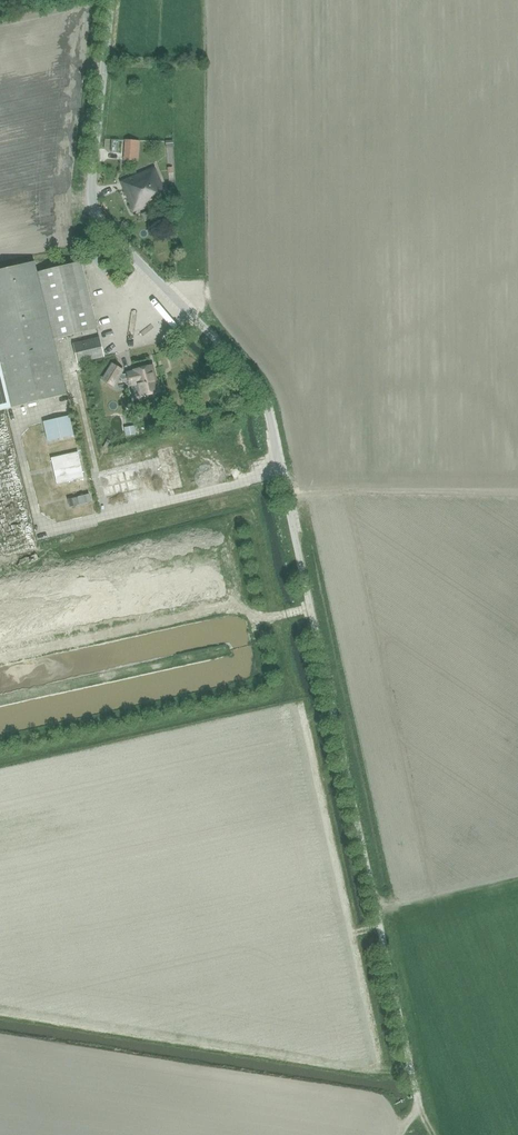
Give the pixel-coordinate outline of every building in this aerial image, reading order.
[(17,0),(12,0),(7,1),(9,13),(26,10),(25,4),(18,5),(17,0)] [(140,140),(125,139),(123,160),(138,161),(140,140)] [(166,197),(155,169),(122,182),(134,211),(166,197)] [(38,270),(36,270),(34,261),(0,269),(0,410),(66,393),(53,339),(97,328),(82,261),(64,265),(63,261),(56,262),(57,266),(38,270)] [(103,355),(98,337),(72,343),(76,362),(103,355)] [(125,373),(125,374),(124,374),(122,373),(124,370),(111,362),(101,379),(114,387),(119,378),(122,380),(126,379),(127,384),(136,382),(139,395),(156,391),(149,364),(134,368),(134,371),(125,373)] [(70,405),(68,397),(46,402),(48,410),(70,405)] [(74,435),(70,415),(43,421),(47,442),(74,435)] [(138,434),(136,425),(124,427),(126,436),(138,434)] [(78,452),(51,458),(57,484),(84,478),(78,452)] [(139,489),(134,469),(100,477),(105,497),(139,489)] [(91,494),(69,499),(71,507),(93,502),(91,494)]
